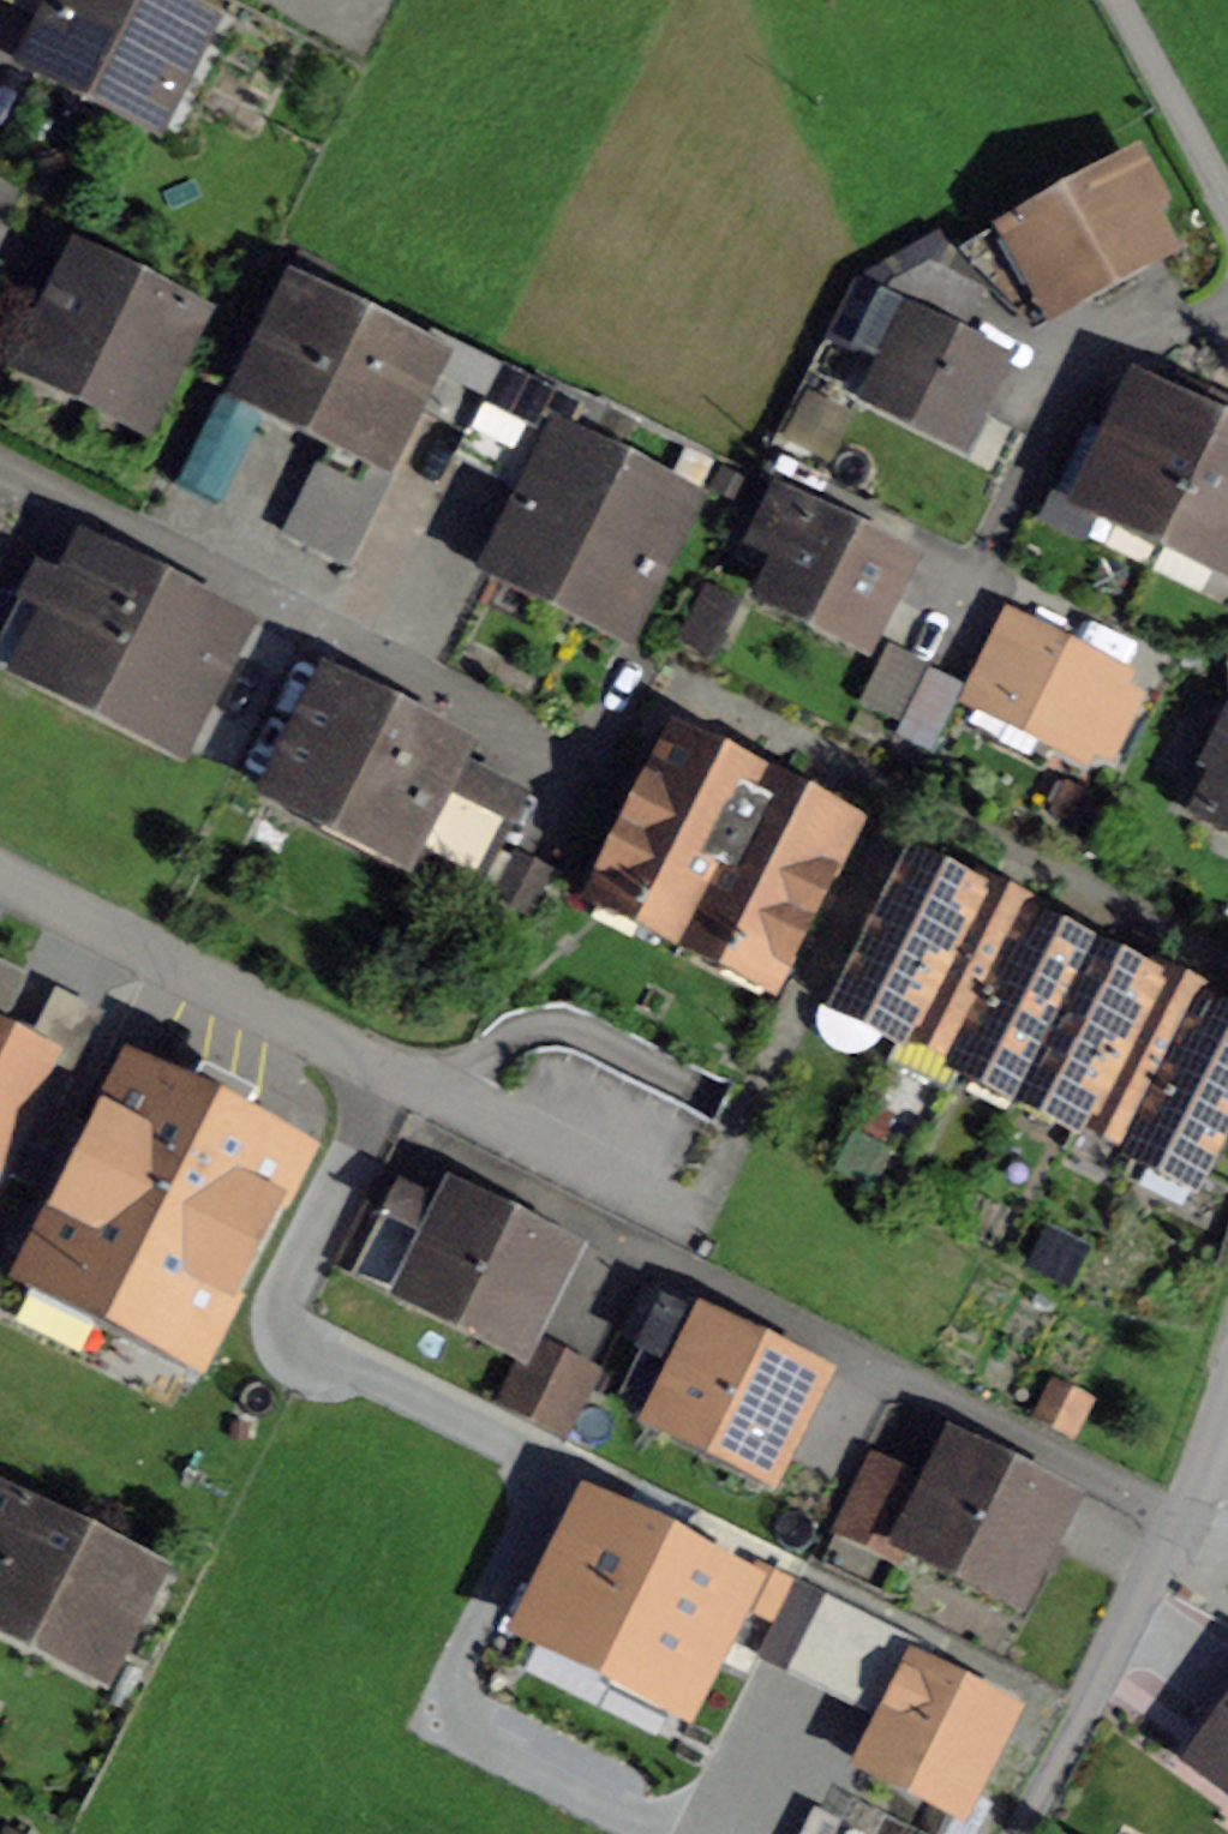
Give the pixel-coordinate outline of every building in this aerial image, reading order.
[(61,18),(40,61),(153,117),(183,57),(198,65),(214,33),(147,0),(25,0),(61,18)] [(1010,223),(958,253),(1011,310),(1070,278),(1077,290),(1159,245),(1141,213),(1155,206),(1133,166),(1016,233),(1010,223)] [(86,265),(38,362),(140,413),(188,316),(86,265)] [(861,340),(896,358),(878,392),(959,434),(995,364),(953,342),(978,293),(926,267),(896,284),(861,340)] [(406,401),(470,432),(499,374),(395,321),(387,338),(304,296),(255,393),(379,455),(406,401)] [(577,413),(499,374),(470,432),(459,454),(534,491),(504,551),(549,573),(542,586),(627,629),(689,505),(563,442),(577,413)] [(1094,497),(1169,534),(1217,436),(1198,428),(1209,406),(1181,392),(1170,414),(1141,400),(1120,443),(1088,427),(1081,442),(1044,517),(1077,532),(1094,497)] [(1217,436),(1169,534),(1227,562),(1227,442),(1217,436)] [(752,534),(795,556),(777,591),(859,632),(894,562),(849,539),(866,504),(788,463),(752,534)] [(0,646),(0,647),(36,669),(175,740),(232,626),(93,556),(73,594),(36,575),(0,646)] [(708,589),(681,642),(711,657),(738,605),(708,589)] [(1039,634),(1003,705),(1085,745),(1122,675),(1039,634)] [(330,684),(276,791),(404,857),(413,841),(477,873),(512,803),(448,771),(459,749),(330,684)] [(1194,800),(1227,817),(1227,731),(1194,800)] [(678,742),(605,886),(642,905),(637,914),(734,963),(739,953),(776,972),(849,829),(678,742)] [(844,1001),(904,1031),(972,895),(912,864),(889,909),(879,912),(867,937),(871,947),(844,1001)] [(976,886),(972,895),(908,1023),(967,1052),(1035,916),(976,886)] [(1090,953),(1031,924),(963,1060),(1021,1090),(1023,1086),(1090,953)] [(1021,1090),(1080,1119),(1084,1111),(1148,983),(1090,953),(1023,1086),(1021,1090)] [(33,979),(0,963),(0,1027),(7,1030),(33,979)] [(1137,1148),(1139,1149),(1141,1145),(1212,1004),(1152,974),(1148,983),(1084,1111),(1141,1140),(1137,1148)] [(89,1061),(103,1009),(51,994),(36,1047),(89,1061)] [(1141,1145),(1139,1149),(1200,1179),(1226,1125),(1227,1125),(1227,1022),(1209,1013),(1213,1005),(1212,1004),(1141,1145)] [(0,1038),(0,1156),(47,1062),(0,1038)] [(34,1274),(199,1357),(296,1164),(131,1081),(34,1274)] [(915,1126),(876,1106),(857,1144),(895,1164),(915,1126)] [(541,1246),(551,1226),(471,1186),(448,1225),(394,1198),(354,1279),(510,1357),(560,1256),(541,1246)] [(767,1468),(811,1381),(807,1380),(816,1363),(778,1344),(769,1361),(708,1330),(687,1371),(645,1349),(622,1395),(767,1468)] [(532,1340),(500,1404),(564,1437),(597,1373),(532,1340)] [(936,1495),(872,1463),(843,1525),(1009,1606),(1059,1505),(957,1454),(936,1495)] [(0,1569),(0,1617),(99,1666),(145,1575),(29,1517),(35,1506),(0,1489),(0,1563),(3,1564),(0,1569)] [(689,1692),(743,1585),(593,1509),(539,1617),(689,1692)] [(1004,1715),(918,1672),(928,1651),(794,1584),(760,1653),(893,1720),(874,1758),(960,1801),(1004,1715)] [(1227,1738),(1227,1714),(1217,1730),(1227,1738)] [(1211,1763),(1227,1774),(1227,1739),(1211,1763)]
